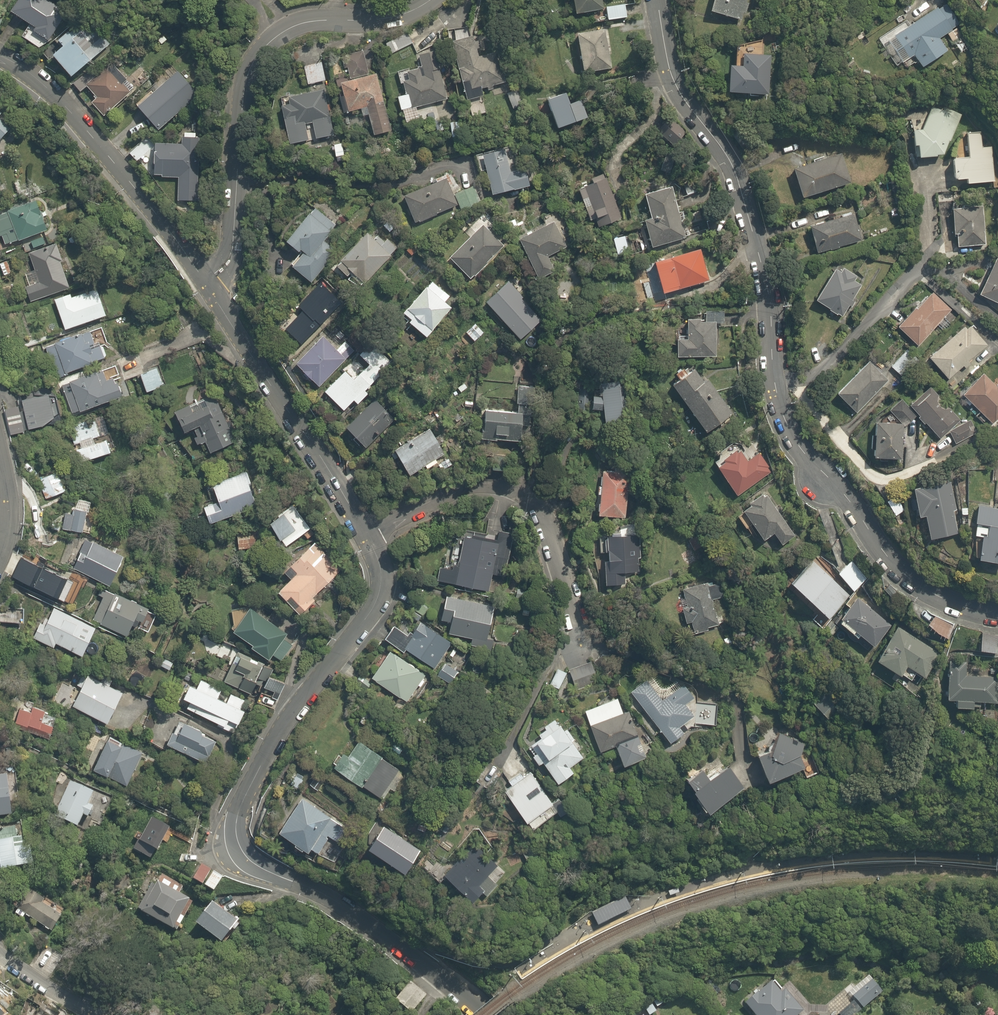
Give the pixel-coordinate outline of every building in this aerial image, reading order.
[(34,27),(32,30),(47,40),(66,10),(50,0),(17,0),(10,11),(34,27)] [(577,18),(606,12),(604,0),(574,0),(577,18)] [(713,16),(740,23),(746,0),(717,0),(713,16)] [(625,5),(607,9),(610,22),(628,18),(625,5)] [(879,38),(883,45),(892,39),(906,62),(915,56),(923,70),(949,54),(939,38),(959,26),(946,6),(908,30),(904,23),(879,38)] [(157,39),(161,44),(168,38),(164,33),(157,39)] [(607,33),(580,37),(585,73),(612,69),(607,33)] [(428,34),(412,40),(418,54),(433,47),(428,34)] [(476,61),(472,43),(455,46),(465,94),(508,85),(501,56),(476,61)] [(95,68),(75,45),(56,61),(75,84),(95,68)] [(763,55),(763,48),(738,46),(735,87),(741,87),(740,96),(771,97),(773,56),(763,55)] [(405,95),(397,96),(401,112),(446,101),(435,58),(421,61),(424,71),(409,75),(411,83),(403,85),(405,95)] [(311,61),(311,65),(306,67),(310,86),(325,82),(321,63),(316,64),(315,60),(311,61)] [(112,81),(109,77),(91,92),(96,98),(91,102),(103,116),(149,79),(136,62),(112,81)] [(161,131),(198,94),(178,73),(140,110),(161,131)] [(342,84),(350,115),(368,110),(375,139),(393,135),(378,75),(342,84)] [(291,148),(310,144),(306,127),(313,125),(317,142),(336,138),(325,89),(280,100),(291,148)] [(518,90),(507,93),(510,104),(521,101),(518,90)] [(15,131),(6,94),(0,95),(0,147),(15,131)] [(570,103),(567,95),(548,101),(558,129),(589,118),(582,99),(570,103)] [(963,115),(945,107),(942,113),(933,109),(923,132),(918,130),(914,139),(917,162),(922,164),(944,161),(963,115)] [(968,159),(953,161),(956,185),(967,184),(968,189),(995,186),(988,130),(965,133),(968,159)] [(129,152),(135,160),(153,146),(146,138),(129,152)] [(181,148),(155,146),(153,179),(178,181),(176,202),(195,203),(200,141),(181,140),(181,148)] [(503,161),(501,152),(484,156),(489,177),(483,178),(486,194),(492,192),(494,200),(532,191),(527,170),(513,173),(510,160),(503,161)] [(841,154),(793,169),(803,201),(851,186),(841,154)] [(578,184),(593,223),(598,221),(599,225),(607,222),(608,225),(622,219),(604,174),(578,184)] [(447,182),(405,200),(415,226),(457,208),(447,182)] [(653,220),(647,221),(652,243),(683,237),(673,190),(648,195),(653,220)] [(3,237),(6,245),(55,231),(47,201),(0,215),(0,238),(3,237)] [(326,240),(337,222),(312,207),(287,246),(300,255),(291,270),(312,283),(335,246),(326,240)] [(952,210),(954,238),(957,238),(959,249),(989,246),(985,207),(952,210)] [(854,219),(812,232),(819,255),(861,243),(854,219)] [(547,254),(565,246),(557,225),(521,240),(537,279),(554,272),(547,254)] [(372,234),(369,231),(333,266),(355,289),(401,246),(381,226),(372,234)] [(500,244),(481,226),(449,259),(469,277),(500,244)] [(42,284),(26,289),(31,304),(74,291),(58,243),(30,252),(36,270),(29,272),(31,279),(40,277),(42,284)] [(700,251),(656,264),(664,293),(708,281),(700,251)] [(11,260),(1,263),(4,275),(14,272),(11,260)] [(982,298),(997,306),(997,264),(982,298)] [(855,281),(857,278),(839,268),(818,305),(843,319),(861,285),(855,281)] [(412,324),(410,326),(429,340),(453,309),(445,303),(450,297),(429,281),(402,316),(412,324)] [(103,284),(57,298),(67,331),(113,316),(103,284)] [(505,285),(484,303),(517,339),(537,321),(505,285)] [(949,311),(928,294),(898,329),(919,346),(949,311)] [(705,324),(705,321),(689,320),(689,341),(679,341),(679,356),(715,357),(716,324),(705,324)] [(477,323),(466,334),(475,344),(486,333),(477,323)] [(985,348),(968,328),(932,360),(950,380),(985,348)] [(96,340),(93,330),(49,346),(60,377),(114,358),(106,336),(96,340)] [(319,388),(345,358),(323,339),(297,369),(319,388)] [(345,413),(355,402),(359,406),(369,395),(365,391),(391,360),(368,340),(339,372),(342,375),(325,395),(345,413)] [(507,348),(490,347),(489,355),(506,356),(507,348)] [(905,349),(890,367),(904,379),(919,361),(905,349)] [(687,372),(683,367),(674,374),(678,380),(671,385),(710,439),(735,421),(695,366),(687,372)] [(887,382),(869,366),(840,398),(858,414),(887,382)] [(158,367),(142,373),(150,393),(167,387),(158,367)] [(108,380),(105,371),(60,386),(70,414),(82,410),(83,413),(129,397),(125,384),(121,385),(118,377),(108,380)] [(997,388),(985,376),(963,397),(989,423),(997,415),(997,387),(997,388)] [(600,399),(596,399),(594,416),(606,417),(605,427),(623,429),(627,379),(602,377),(600,399)] [(480,441),(524,443),(524,431),(534,431),(537,384),(519,383),(517,409),(482,407),(480,441)] [(913,426),(922,434),(927,428),(939,440),(959,419),(930,392),(912,411),(920,419),(913,426)] [(218,394),(190,405),(192,409),(175,416),(184,438),(194,434),(198,446),(202,445),(206,455),(236,443),(218,394)] [(8,411),(13,434),(31,430),(31,431),(60,425),(54,395),(25,401),(26,407),(8,411)] [(366,450),(398,412),(380,396),(348,434),(366,450)] [(917,419),(903,404),(893,414),(908,428),(917,419)] [(970,423),(949,433),(955,444),(975,434),(970,423)] [(429,472),(440,464),(437,459),(448,451),(434,429),(412,444),(416,450),(399,461),(410,477),(425,467),(429,472)] [(902,429),(877,429),(877,462),(902,462),(902,429)] [(112,434),(74,445),(80,466),(118,455),(112,434)] [(741,450),(736,443),(718,455),(721,459),(714,463),(737,497),(766,478),(745,447),(741,450)] [(602,486),(600,485),(599,498),(603,499),(602,506),(599,505),(598,519),(628,520),(630,468),(603,466),(602,486)] [(248,471),(214,483),(220,501),(207,506),(213,522),(260,505),(248,471)] [(63,495),(61,473),(39,475),(41,497),(63,495)] [(953,512),(958,510),(952,487),(915,497),(921,523),(927,522),(934,546),(960,539),(953,512)] [(764,493),(743,506),(746,511),(739,516),(749,532),(755,528),(765,544),(775,538),(781,547),(793,539),(764,493)] [(296,505),(272,519),(288,545),(312,530),(296,505)] [(74,514),(62,513),(61,529),(86,531),(89,511),(74,510),(74,514)] [(977,543),(986,544),(984,569),(997,570),(997,513),(980,512),(977,543)] [(258,531),(236,536),(240,551),(261,547),(258,531)] [(438,585),(488,594),(491,578),(504,581),(512,536),(490,532),(487,544),(463,540),(459,566),(442,563),(438,585)] [(640,535),(609,535),(609,538),(600,539),(600,554),(606,554),(606,555),(610,555),(610,562),(605,562),(605,589),(625,589),(625,578),(640,577),(640,535)] [(91,536),(76,572),(91,578),(93,575),(113,586),(111,590),(121,594),(137,554),(91,536)] [(307,611),(317,603),(315,601),(345,573),(317,542),(286,571),(294,580),(281,591),(291,601),(295,598),(307,611)] [(815,565),(793,589),(830,622),(852,598),(815,565)] [(856,566),(841,578),(854,594),(869,582),(856,566)] [(710,585),(709,582),(682,589),(684,597),(679,598),(686,624),(691,623),(693,631),(718,624),(711,596),(724,593),(721,583),(710,585)] [(145,630),(153,635),(163,615),(113,592),(97,621),(131,639),(134,633),(141,636),(145,630)] [(834,623),(856,639),(858,637),(876,650),(895,625),(855,596),(834,623)] [(488,638),(491,639),(497,608),(445,599),(441,622),(455,625),(453,637),(471,640),(470,648),(486,651),(488,638)] [(234,629),(272,658),(274,655),(282,661),(295,644),(286,637),(289,634),(252,606),(234,629)] [(52,618),(45,615),(34,639),(57,649),(59,644),(89,658),(103,629),(56,607),(52,618)] [(0,610),(0,621),(25,622),(25,611),(0,610)] [(452,644),(400,612),(382,641),(434,673),(452,644)] [(934,618),(928,630),(948,639),(954,627),(934,618)] [(878,668),(904,680),(908,670),(927,679),(941,646),(896,626),(878,668)] [(982,638),(981,657),(997,658),(997,639),(982,638)] [(231,667),(238,651),(213,639),(205,655),(231,667)] [(427,676),(389,651),(370,680),(409,705),(427,676)] [(254,695),(263,679),(267,681),(273,669),(270,667),(243,652),(228,680),(254,695)] [(589,664),(567,671),(573,690),(595,683),(589,664)] [(965,678),(965,665),(950,665),(949,706),(959,706),(958,714),(975,715),(975,708),(997,709),(997,679),(965,678)] [(84,670),(76,685),(83,688),(74,708),(116,727),(132,692),(84,670)] [(641,675),(626,686),(663,738),(679,726),(675,720),(688,711),(679,699),(689,692),(680,681),(657,697),(641,675)] [(287,687),(274,679),(264,695),(276,703),(287,687)] [(579,699),(594,750),(613,744),(618,760),(637,754),(616,687),(579,699)] [(253,704),(223,688),(210,714),(240,729),(253,704)] [(695,701),(695,696),(690,696),(690,718),(707,718),(707,701),(695,701)] [(26,705),(21,725),(61,734),(66,714),(26,705)] [(569,760),(581,751),(553,713),(523,735),(554,778),(573,764),(569,760)] [(220,735),(181,719),(170,747),(208,763),(220,735)] [(799,734),(778,726),(758,731),(763,747),(751,750),(757,772),(796,761),(792,746),(802,743),(799,734)] [(149,754),(116,737),(99,770),(132,786),(149,754)] [(344,757),(337,770),(342,772),(339,778),(377,800),(396,765),(358,743),(349,760),(344,757)] [(722,760),(684,777),(694,799),(731,782),(722,760)] [(19,810),(12,766),(0,768),(0,813),(19,810)] [(531,771),(505,789),(537,835),(563,817),(531,771)] [(444,778),(437,774),(427,791),(435,795),(444,778)] [(98,797),(99,795),(74,782),(57,816),(96,836),(112,804),(98,797)] [(293,853),(305,860),(309,853),(318,859),(330,840),(334,843),(346,824),(302,798),(279,836),(297,846),(293,853)] [(3,859),(4,874),(43,871),(40,826),(0,829),(0,860),(3,859)] [(426,859),(386,829),(373,855),(408,883),(426,859)] [(481,847),(445,877),(475,912),(510,882),(481,847)] [(216,870),(201,863),(195,878),(209,885),(216,870)] [(206,910),(192,903),(194,899),(155,879),(139,910),(178,929),(187,913),(201,920),(206,910)] [(597,925),(630,909),(624,896),(593,911),(591,913),(597,925)] [(75,914),(53,902),(50,908),(34,899),(25,914),(64,935),(75,914)] [(250,925),(215,904),(203,925),(238,946),(250,925)] [(798,1011),(767,977),(739,1002),(751,1014),(793,1014),(798,1011)] [(868,979),(848,992),(859,1008),(879,995),(868,979)]
